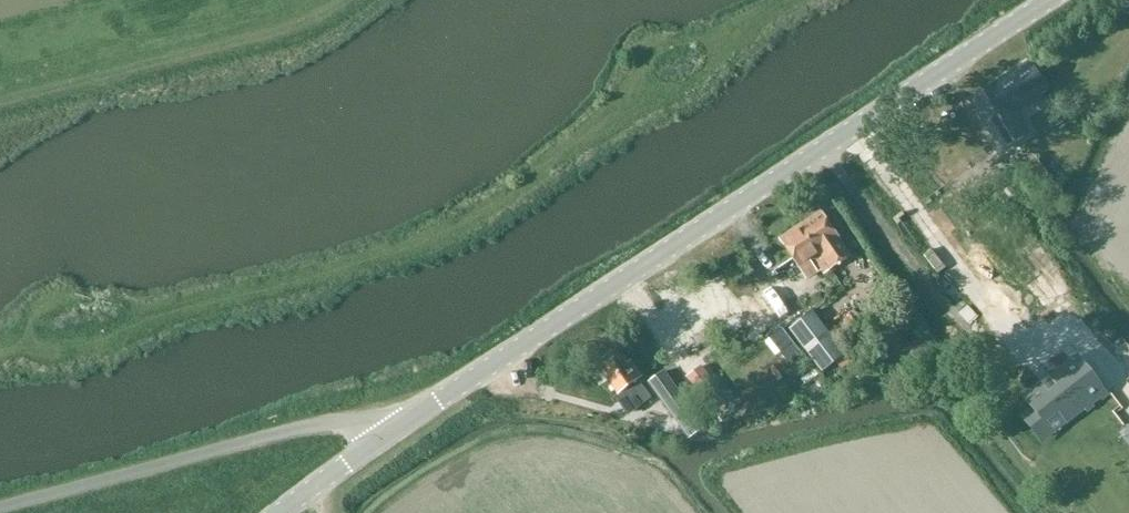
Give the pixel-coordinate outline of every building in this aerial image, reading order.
[(1029,64),(975,98),(1007,149),(1028,134),(1014,113),(1047,92),(1029,64)] [(851,257),(841,243),(821,212),(801,225),(831,270),(851,257)] [(812,262),(815,261),(824,275),(831,270),(801,225),(781,239),(807,278),(818,270),(812,262)] [(1034,230),(1020,241),(1058,293),(1073,282),(1034,230)] [(746,321),(724,276),(676,299),(690,327),(719,313),(727,329),(746,321)] [(784,312),(790,297),(774,291),(768,306),(784,312)] [(789,329),(823,372),(846,354),(812,311),(789,329)] [(800,351),(783,329),(769,340),(786,362),(800,351)] [(934,358),(920,339),(899,354),(913,373),(934,358)] [(1069,340),(996,391),(1030,431),(1102,379),(1069,340)] [(618,352),(597,367),(618,395),(618,396),(625,391),(638,410),(652,399),(638,381),(643,378),(631,362),(627,365),(618,352)] [(687,377),(698,393),(713,382),(702,366),(687,377)] [(688,439),(704,428),(664,371),(648,383),(688,439)]
